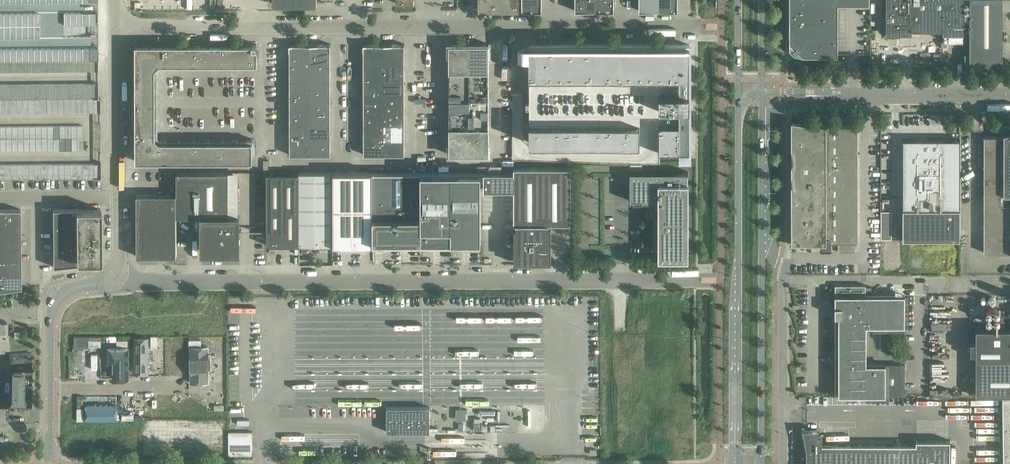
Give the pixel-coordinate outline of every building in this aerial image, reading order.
[(482,9),(501,9),(518,9),(518,11),(519,11),(519,0),(482,0),(482,9)] [(522,11),(542,11),(542,0),(522,0),(522,11)] [(575,11),(594,11),(594,0),(575,0),(575,11)] [(594,11),(614,11),(614,0),(594,0),(594,11)] [(639,11),(658,11),(658,0),(639,0),(639,11)] [(658,11),(678,10),(678,0),(658,0),(658,11)] [(789,50),(791,51),(790,52),(793,55),(793,54),(795,55),(838,55),(838,0),(789,0),(789,50)] [(887,35),(900,35),(903,35),(903,41),(909,41),(909,35),(912,35),(912,30),(943,30),(943,35),(947,35),(963,35),(964,35),(964,0),(887,0),(887,35)] [(969,45),(1002,45),(1002,0),(969,0),(969,45)] [(0,11),(0,35),(63,35),(63,23),(95,22),(95,10),(0,11)] [(137,45),(136,45),(136,46),(136,52),(136,59),(136,162),(253,161),(253,139),(161,139),(158,137),(158,69),(161,67),(258,66),(258,48),(257,48),(257,44),(150,44),(150,45),(143,45),(138,45),(137,45)] [(310,44),(289,44),(289,50),(289,64),(310,64),(310,44)] [(330,44),(310,44),(310,64),(330,64),(330,50),(330,44)] [(384,44),(363,44),(363,50),(363,64),(384,64),(384,44)] [(404,44),(384,44),(384,64),(404,64),(404,50),(404,44)] [(469,44),(449,44),(449,71),(469,71),(469,44)] [(489,44),(469,44),(469,71),(489,71),(489,44)] [(690,45),(529,45),(529,76),(679,75),(679,85),(690,85),(690,45)] [(969,67),(1003,67),(1002,45),(969,45),(969,67)] [(0,47),(0,59),(98,58),(98,48),(98,46),(0,47)] [(310,64),(289,64),(289,79),(310,79),(310,64)] [(330,64),(310,64),(310,79),(330,79),(330,64)] [(384,64),(363,64),(363,79),(384,79),(384,64)] [(404,64),(384,64),(384,79),(404,79),(404,64)] [(469,71),(449,71),(449,85),(469,85),(469,71)] [(489,71),(469,71),(469,85),(489,85),(489,71)] [(310,79),(289,79),(290,94),(310,94),(310,79)] [(330,79),(310,79),(310,94),(330,94),(330,79)] [(384,79),(363,79),(364,94),(384,94),(384,79)] [(404,79),(384,79),(384,94),(404,94),(404,79)] [(469,85),(449,85),(449,99),(469,99),(469,85)] [(489,85),(469,85),(469,99),(489,99),(489,85)] [(690,90),(659,90),(659,105),(690,105),(690,90)] [(310,94),(290,94),(290,109),(310,109),(310,94)] [(330,94),(310,94),(310,109),(330,109),(330,94)] [(384,94),(364,94),(364,109),(384,109),(384,94)] [(404,94),(384,94),(384,109),(404,109),(404,94)] [(469,99),(449,99),(449,113),(469,113),(469,99)] [(489,99),(469,99),(469,113),(489,113),(489,99)] [(310,109),(290,109),(290,124),(310,124),(310,109)] [(330,109),(310,109),(310,124),(330,124),(330,109)] [(384,109),(364,109),(364,124),(384,124),(384,109)] [(404,109),(384,109),(384,124),(404,124),(404,109)] [(679,120),(659,120),(659,148),(660,148),(689,148),(690,148),(690,110),(679,110),(679,120)] [(469,113),(449,113),(449,127),(469,127),(469,113)] [(489,113),(469,113),(469,127),(489,127),(489,113)] [(831,248),(831,242),(837,242),(854,242),(858,242),(858,125),(826,125),(826,124),(791,120),(791,132),(790,135),(789,138),(789,142),(790,146),(790,149),(791,154),(791,156),(791,182),(791,244),(792,244),(792,241),(802,242),(821,242),(821,248),(821,249),(831,249),(831,248)] [(640,122),(529,122),(529,143),(639,143),(640,143),(640,122)] [(310,124),(290,124),(290,140),(310,139),(310,124)] [(330,124),(310,124),(310,139),(330,139),(330,124)] [(384,124),(364,124),(364,139),(384,139),(384,124)] [(404,124),(384,124),(384,139),(404,139),(404,124)] [(469,127),(449,127),(449,154),(469,154),(469,127)] [(489,127),(469,127),(469,154),(489,154),(489,127)] [(903,210),(960,210),(960,131),(951,131),(943,139),(903,139),(903,210)] [(984,136),(984,252),(1009,252),(1009,133),(1009,134),(1008,136),(984,136)] [(310,139),(290,140),(290,155),(310,155),(310,139)] [(330,139),(310,139),(310,155),(330,155),(330,139)] [(384,139),(364,139),(364,155),(384,154),(384,139)] [(404,139),(384,139),(384,154),(404,154),(404,139)] [(640,148),(580,148),(580,159),(639,159),(640,148)] [(571,166),(514,166),(514,172),(514,190),(514,222),(516,222),(516,260),(521,260),(549,260),(549,227),(549,222),(571,222),(571,166)] [(688,171),(630,171),(630,201),(658,201),(658,258),(689,258),(689,181),(688,181),(688,171)] [(176,172),(176,194),(177,194),(177,216),(202,216),(229,216),(229,172),(176,172)] [(298,172),(298,173),(299,245),(333,245),(332,172),(298,172)] [(333,172),(333,244),(333,245),(371,245),(371,241),(371,172),(333,172)] [(420,172),(371,172),(371,241),(421,241),(420,172)] [(451,241),(451,172),(420,172),(421,241),(451,241)] [(481,241),(481,172),(451,172),(451,241),(481,241)] [(514,172),(484,172),(484,190),(514,190),(514,172)] [(298,173),(266,173),(267,245),(299,245),(298,173)] [(177,194),(176,194),(137,195),(137,257),(177,256),(177,216),(177,194)] [(101,209),(53,209),(53,267),(102,261),(101,209)] [(0,210),(0,221),(21,221),(21,210),(0,210)] [(892,210),(881,210),(881,238),(892,238),(892,210)] [(903,210),(903,239),(960,239),(960,210),(903,210)] [(229,216),(202,216),(202,251),(219,251),(219,253),(223,253),(223,251),(239,251),(239,216),(229,216)] [(0,221),(0,234),(21,233),(21,221),(0,221)] [(0,234),(0,246),(21,246),(21,233),(0,234)] [(854,242),(837,242),(837,252),(854,252),(854,242)] [(0,246),(0,259),(22,259),(21,246),(0,246)] [(0,259),(0,272),(22,271),(22,259),(0,259)] [(0,272),(0,291),(22,288),(22,271),(0,272)] [(866,284),(835,284),(835,315),(838,315),(839,395),(905,395),(905,364),(866,364),(866,325),(895,325),(905,325),(905,294),(895,294),(866,294),(866,284)] [(970,340),(970,352),(976,352),(976,395),(1002,395),(1009,395),(1009,327),(976,327),(976,340),(970,340)] [(78,336),(75,335),(75,348),(84,348),(84,347),(102,347),(102,340),(102,336),(78,336)] [(149,336),(134,336),(134,373),(150,373),(149,336)] [(130,346),(118,346),(106,347),(106,363),(112,363),(112,379),(130,379),(130,346)] [(202,346),(190,346),(190,382),(209,382),(209,346),(202,346)] [(101,377),(102,347),(84,347),(84,348),(83,377),(101,377)] [(30,353),(10,355),(11,363),(31,361),(30,353)] [(13,375),(12,405),(25,405),(25,375),(13,375)] [(85,405),(85,421),(117,421),(117,405),(85,405)] [(430,431),(430,407),(387,407),(387,432),(430,431)] [(457,418),(465,419),(465,408),(457,408),(457,418)] [(227,421),(177,420),(177,444),(226,445),(227,421)] [(802,429),(806,449),(806,463),(950,463),(950,440),(916,440),(916,444),(822,444),(822,436),(817,436),(817,429),(802,429)] [(228,456),(252,455),(252,431),(228,432),(228,456)]
